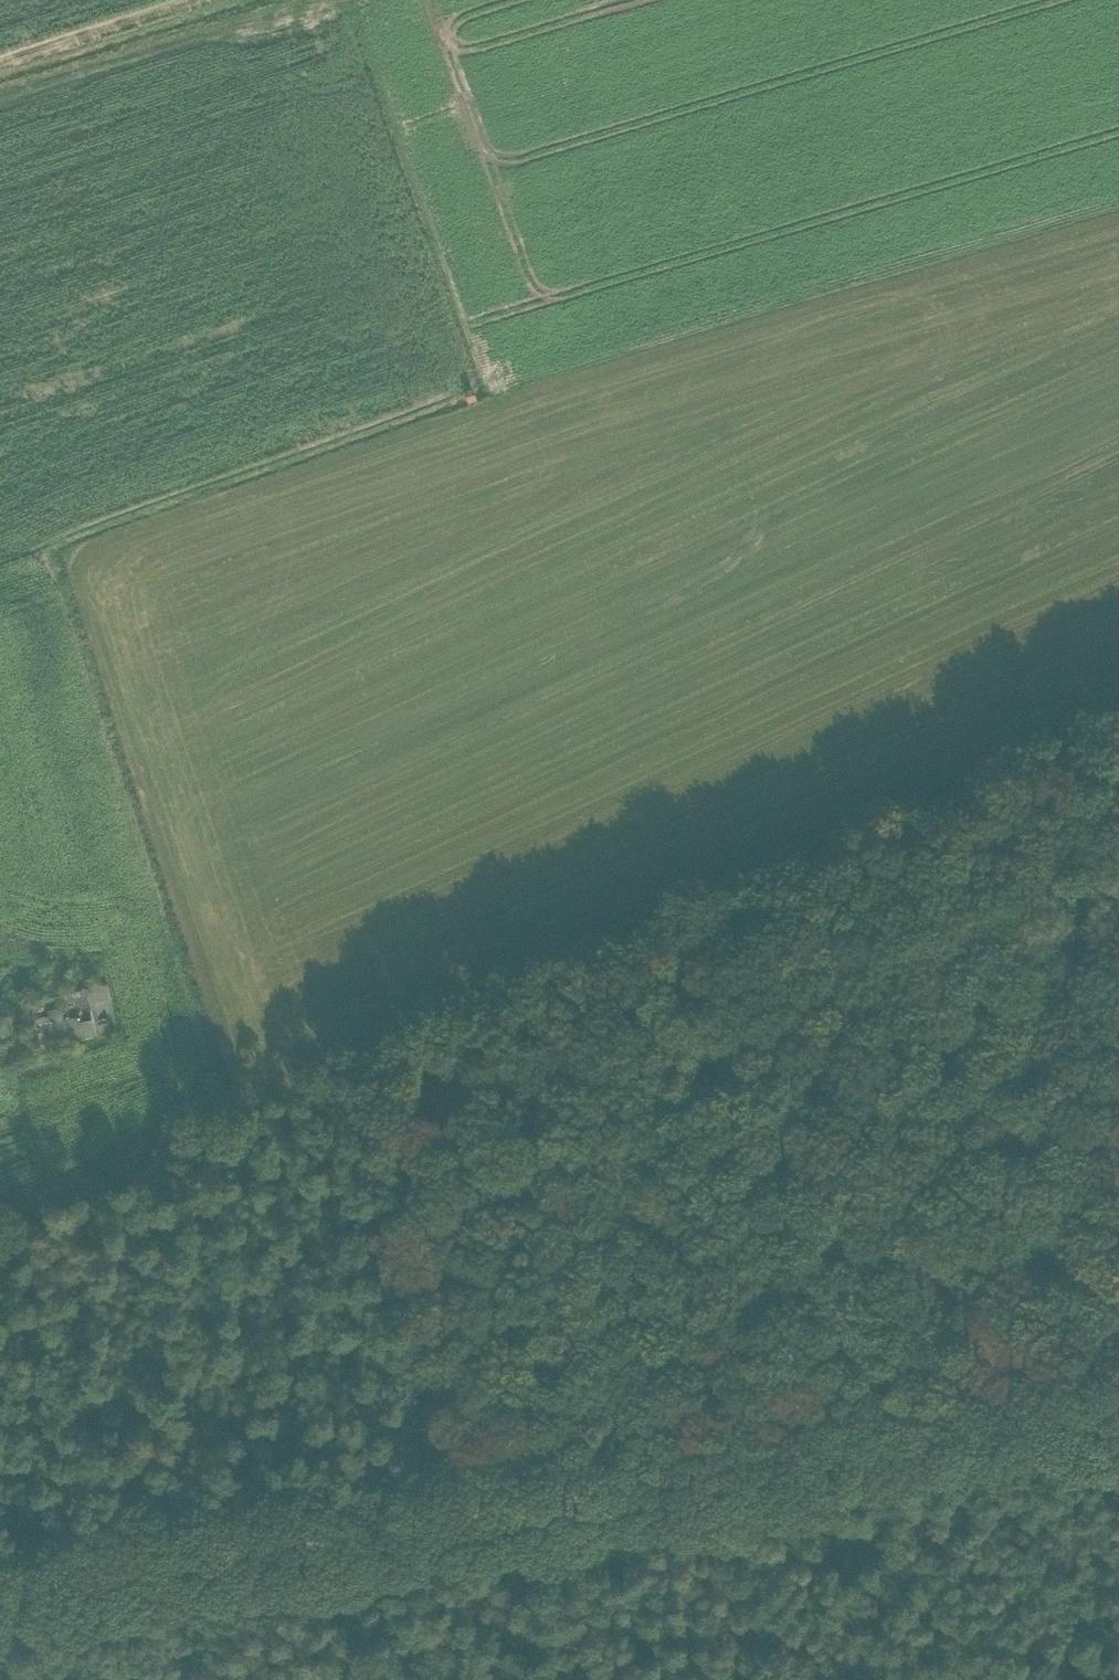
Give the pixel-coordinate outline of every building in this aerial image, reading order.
[(92,994),(19,998),(21,1037),(94,1033),(92,994)]
